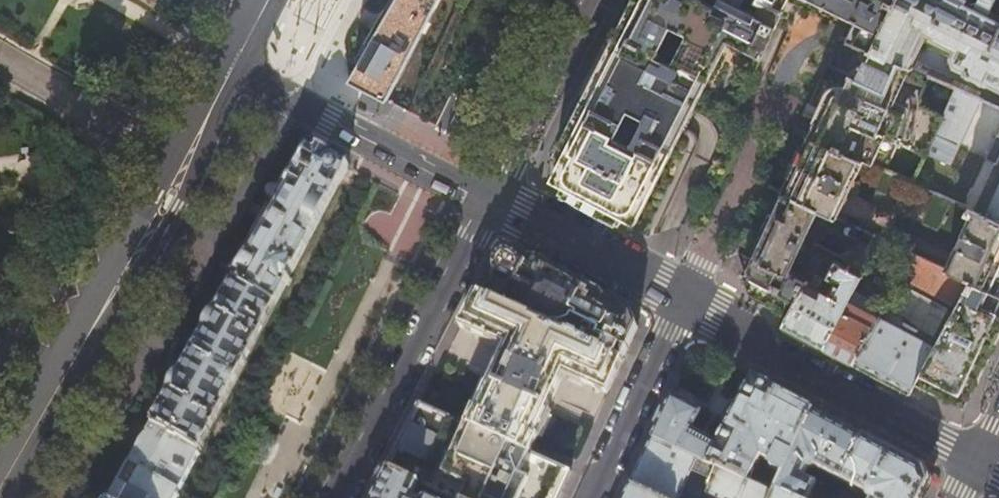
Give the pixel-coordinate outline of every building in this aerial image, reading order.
[(433,0),(396,0),(386,17),(350,80),(368,90),(383,98),(388,88),(433,0)] [(603,67),(570,132),(556,159),(561,161),(555,173),(567,179),(560,191),(590,207),(620,224),(624,217),(636,222),(727,40),(760,56),(781,11),(761,3),(756,14),(740,6),(743,0),(718,0),(716,6),(704,0),(637,0),(603,67)] [(758,1),(761,3),(781,11),(787,0),(759,0),(758,1)] [(858,21),(848,41),(862,47),(873,51),(897,0),(814,0),(858,21)] [(862,47),(861,47),(860,51),(861,55),(863,59),(865,61),(861,68),(857,68),(853,70),(850,72),(849,75),(885,92),(900,64),(911,68),(920,48),(934,49),(950,57),(947,63),(986,82),(986,85),(988,90),(989,92),(993,96),(998,99),(998,16),(966,0),(897,0),(873,51),(862,47)] [(933,136),(944,115),(918,103),(930,77),(911,68),(900,64),(885,92),(849,75),(846,74),(840,86),(821,77),(809,104),(818,108),(813,120),(815,121),(808,136),(863,161),(884,171),(897,143),(924,156),(933,136)] [(944,115),(933,136),(956,147),(979,98),(957,88),(944,115)] [(863,161),(808,136),(807,135),(781,192),(818,209),(836,217),(863,161)] [(997,136),(985,160),(993,163),(998,166),(998,137),(997,136)] [(271,219),(235,281),(275,304),(348,164),(313,145),(274,212),(271,219)] [(993,163),(972,210),(998,223),(998,166),(993,163)] [(818,209),(781,192),(744,275),(750,292),(764,300),(789,313),(798,295),(790,290),(813,248),(814,245),(804,240),(818,209)] [(972,210),(966,208),(965,211),(969,214),(944,269),(969,280),(998,294),(998,223),(972,210)] [(880,241),(870,259),(900,275),(909,258),(880,241)] [(863,274),(813,248),(790,290),(798,295),(789,313),(783,326),(804,337),(824,347),(863,274)] [(483,282),(476,295),(622,362),(630,345),(637,328),(632,314),(570,281),(511,250),(497,255),(483,282)] [(911,254),(909,258),(900,275),(895,283),(901,286),(905,279),(955,306),(969,280),(944,269),(911,254)] [(870,259),(863,274),(824,347),(838,355),(852,362),(882,307),(895,283),(900,275),(870,259)] [(969,280),(955,306),(933,348),(915,382),(939,393),(976,380),(982,368),(998,331),(998,294),(969,280)] [(275,304),(235,281),(197,347),(153,424),(199,450),(275,304)] [(607,394),(622,362),(476,295),(464,319),(459,328),(505,349),(478,410),(470,428),(527,454),(544,417),(563,376),(607,394)] [(900,316),(882,307),(852,362),(881,378),(910,393),(915,382),(933,348),(913,338),(917,331),(901,322),(900,316)] [(671,397),(652,440),(748,482),(760,457),(769,462),(768,465),(769,468),(778,473),(776,477),(782,480),(814,410),(790,397),(753,377),(738,405),(730,401),(719,419),(727,424),(716,443),(690,429),(700,412),(671,397)] [(527,454),(470,428),(420,406),(404,436),(386,470),(448,497),(559,497),(570,474),(527,454)] [(814,410),(782,480),(777,492),(791,497),(810,497),(816,484),(805,478),(808,469),(815,467),(841,481),(863,436),(838,422),(814,410)] [(199,450),(153,424),(141,443),(130,463),(164,483),(176,461),(183,465),(186,460),(192,464),(199,450)] [(863,436),(841,481),(867,494),(868,497),(922,497),(930,482),(925,468),(900,455),(863,436)] [(258,438),(251,452),(266,460),(273,445),(258,438)] [(652,440),(640,466),(625,497),(680,497),(682,496),(687,497),(706,497),(707,496),(712,497),(774,497),(775,495),(748,482),(652,440)] [(130,463),(118,485),(110,497),(174,497),(178,491),(164,483),(130,463)] [(386,470),(372,497),(448,497),(386,470)]
